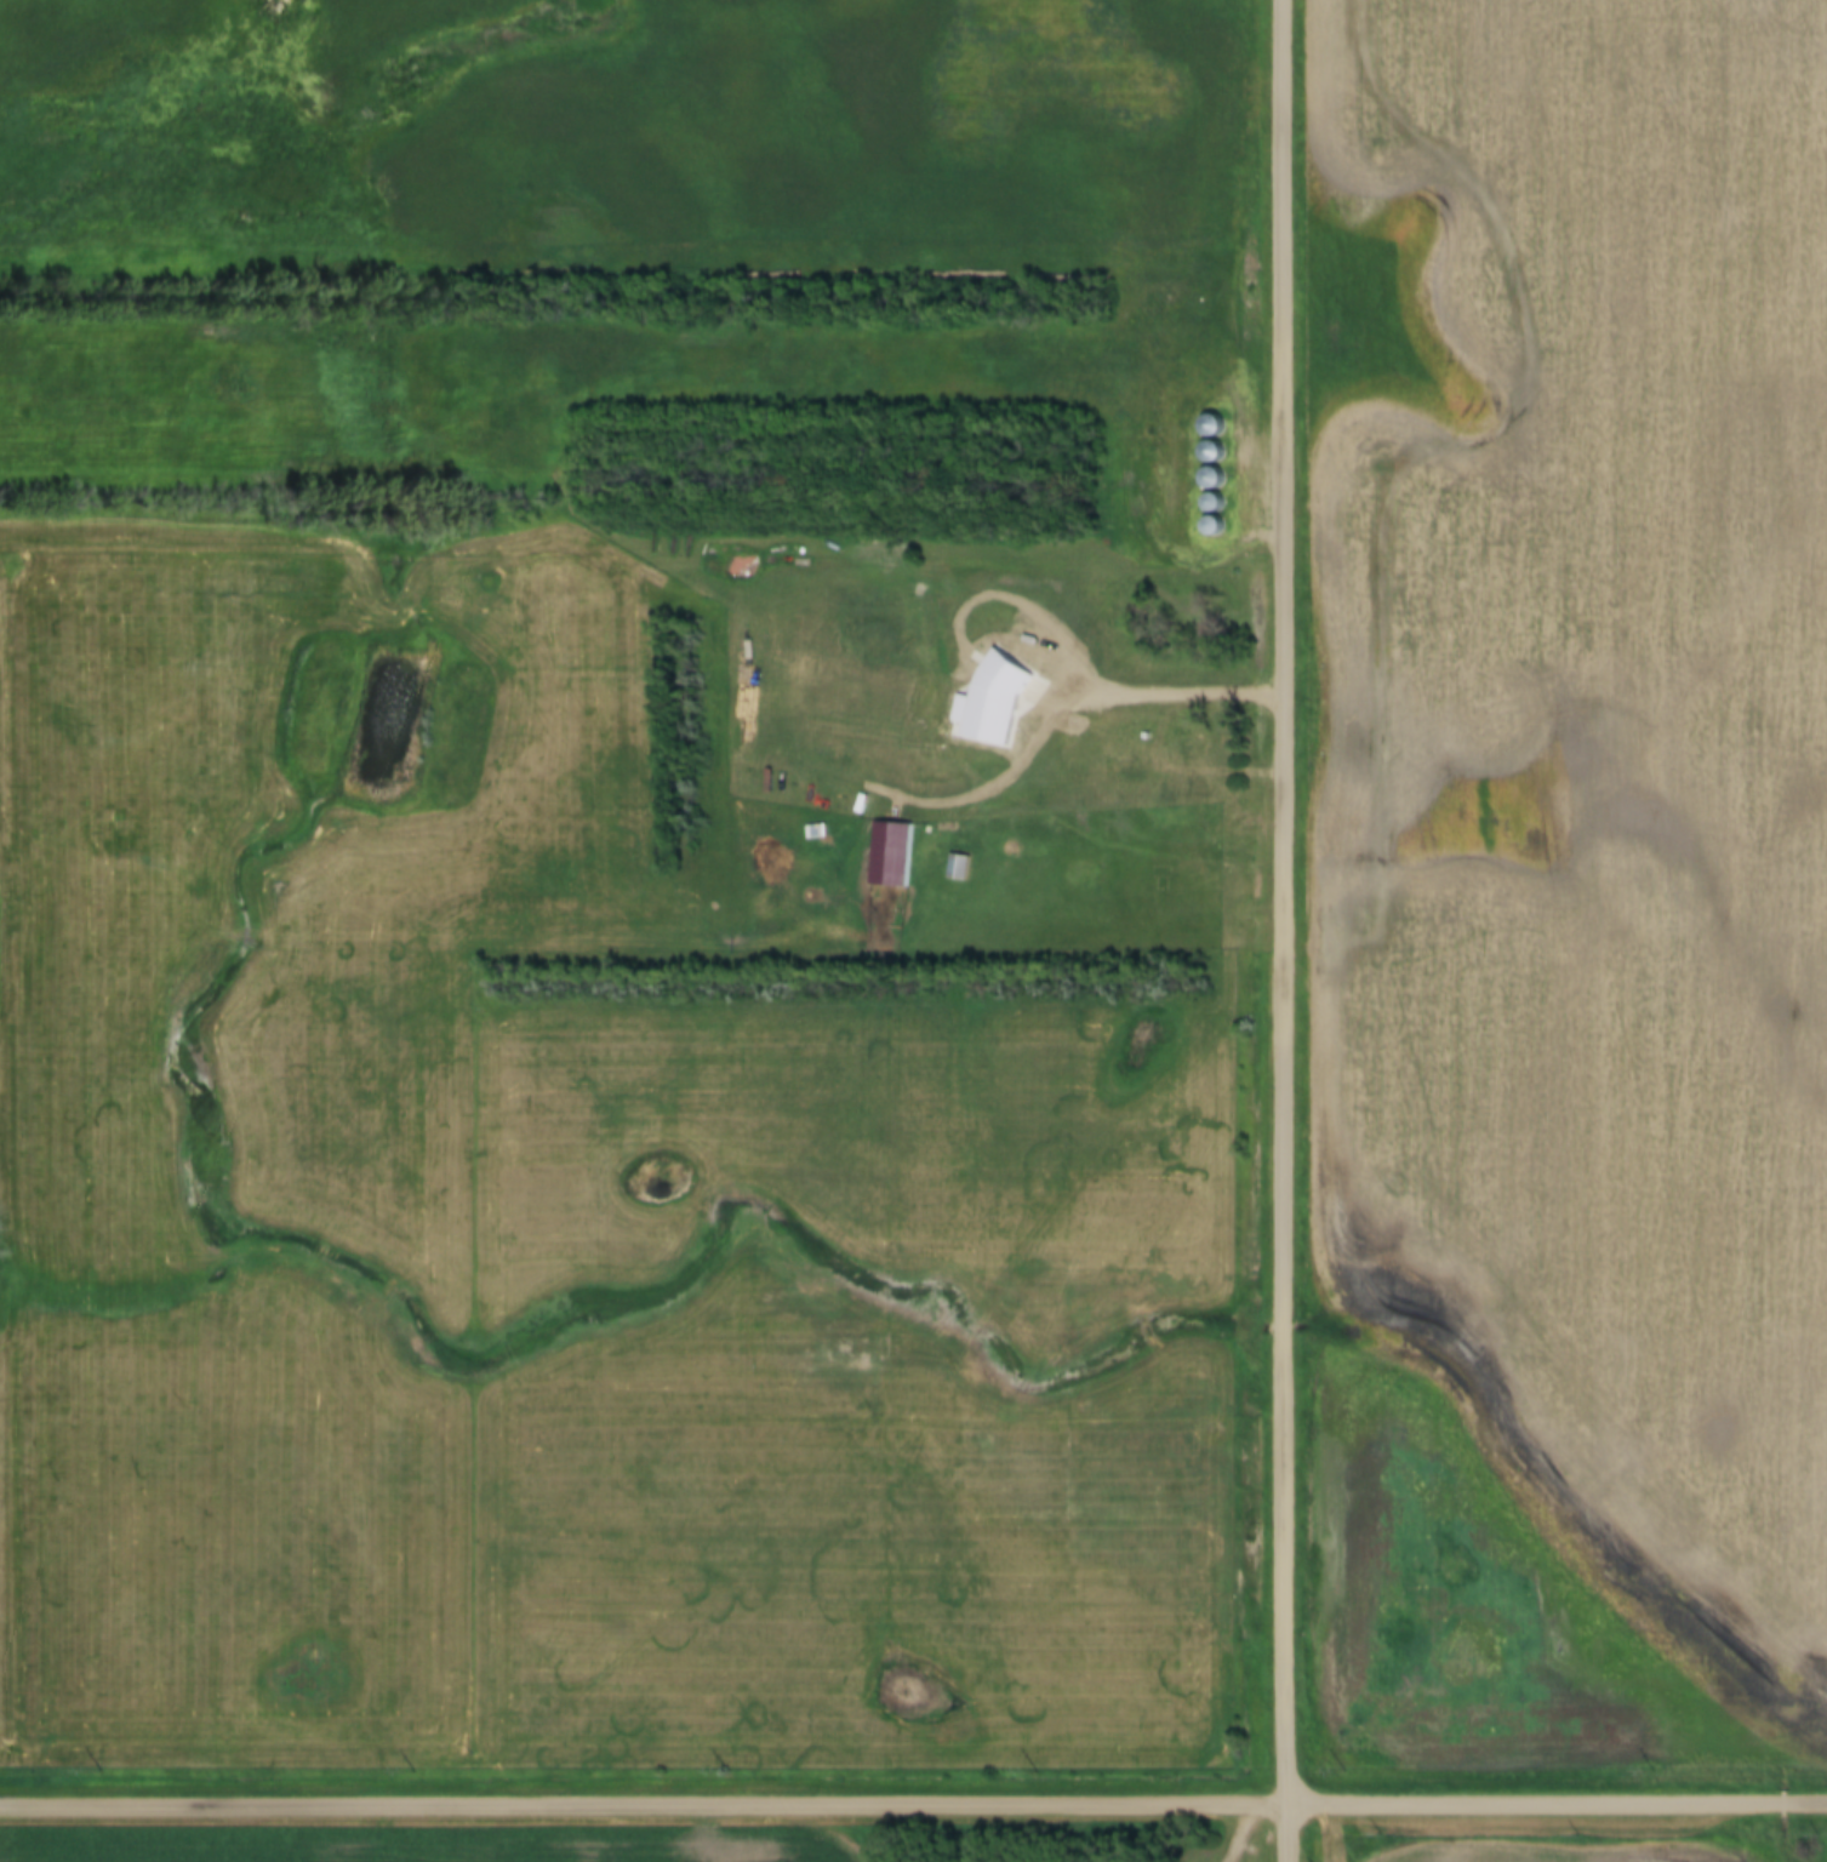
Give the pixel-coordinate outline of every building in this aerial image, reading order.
[(1208,436),(1218,432),(1209,412),(1193,420),(1202,439),(1192,444),(1201,465),(1217,457),(1208,436)] [(1209,468),(1195,471),(1198,489),(1212,486),(1209,468)] [(1212,513),(1221,510),(1215,491),(1193,499),(1205,536),(1218,531),(1212,513)]
